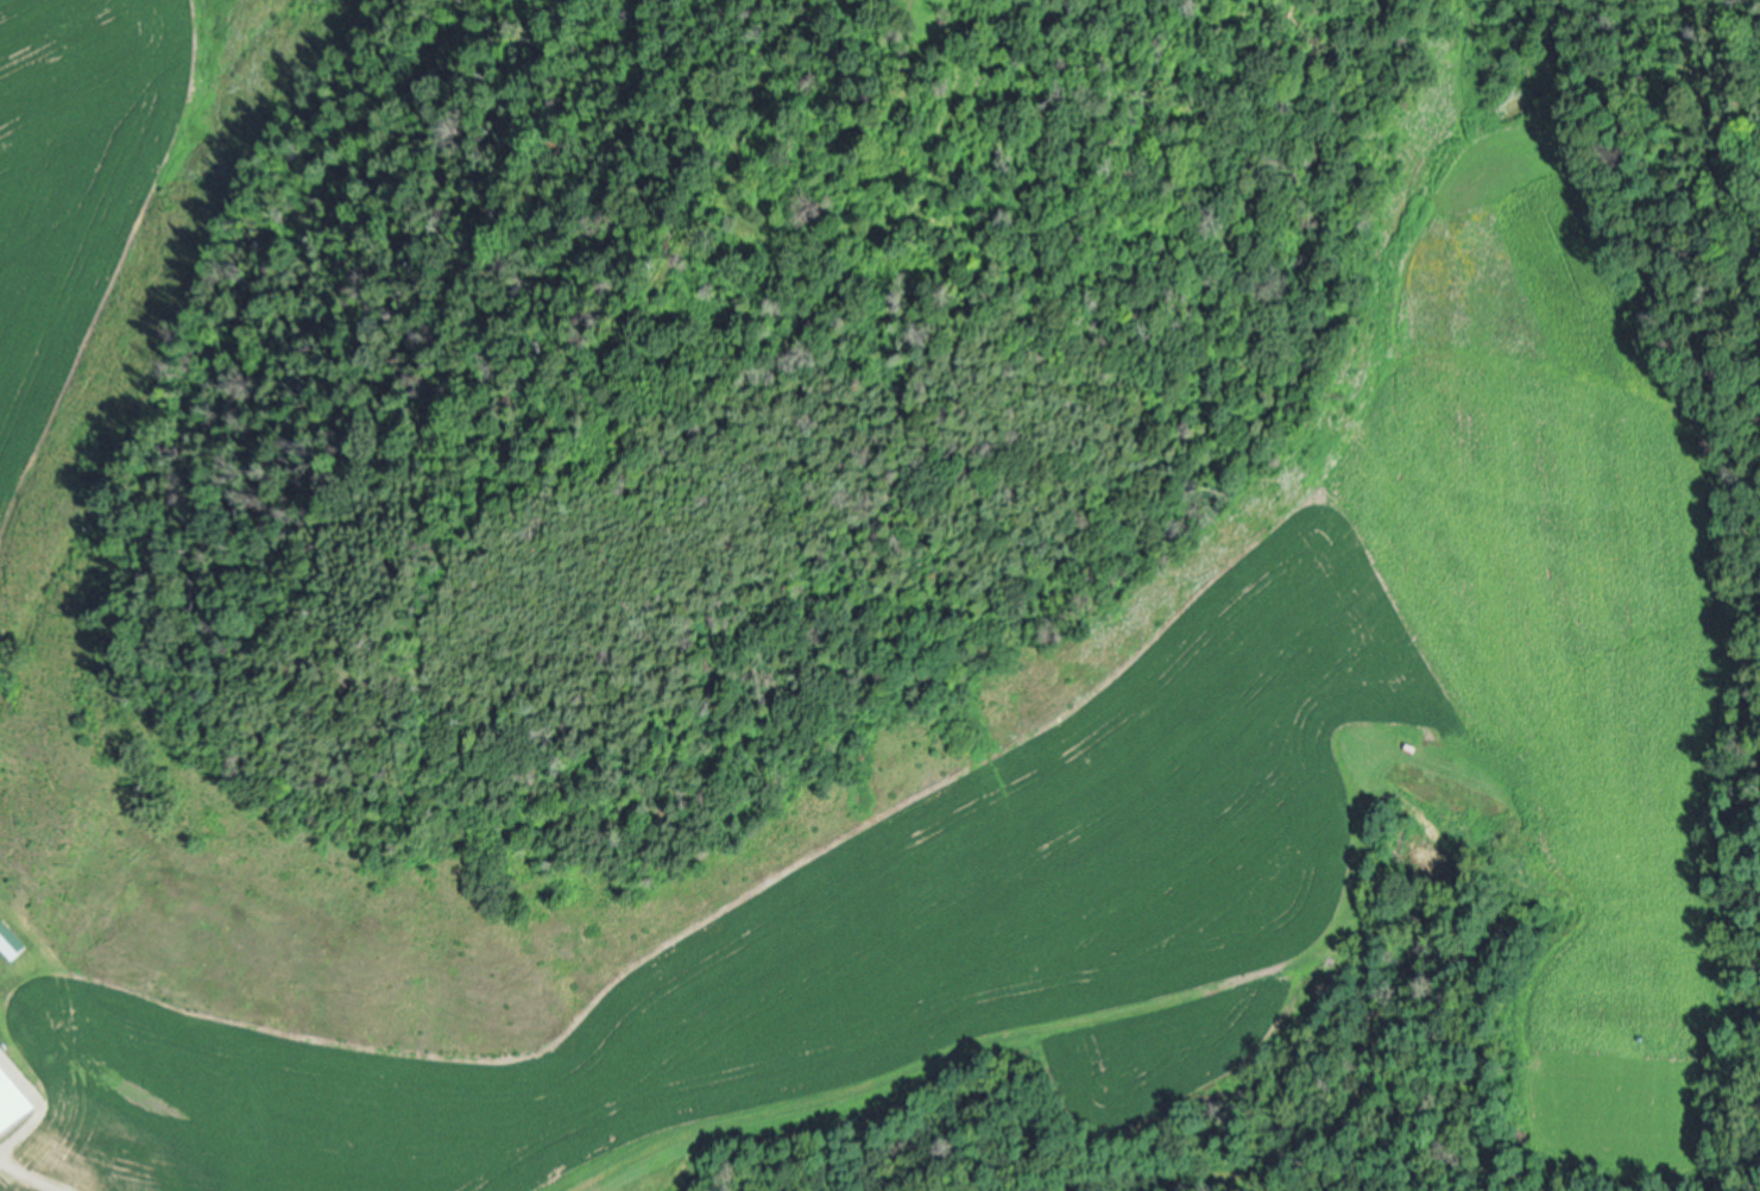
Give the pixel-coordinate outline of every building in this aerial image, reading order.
[(10,960),(24,946),(0,921),(0,949),(10,960)] [(33,1107),(0,1064),(0,1133),(33,1107)]
